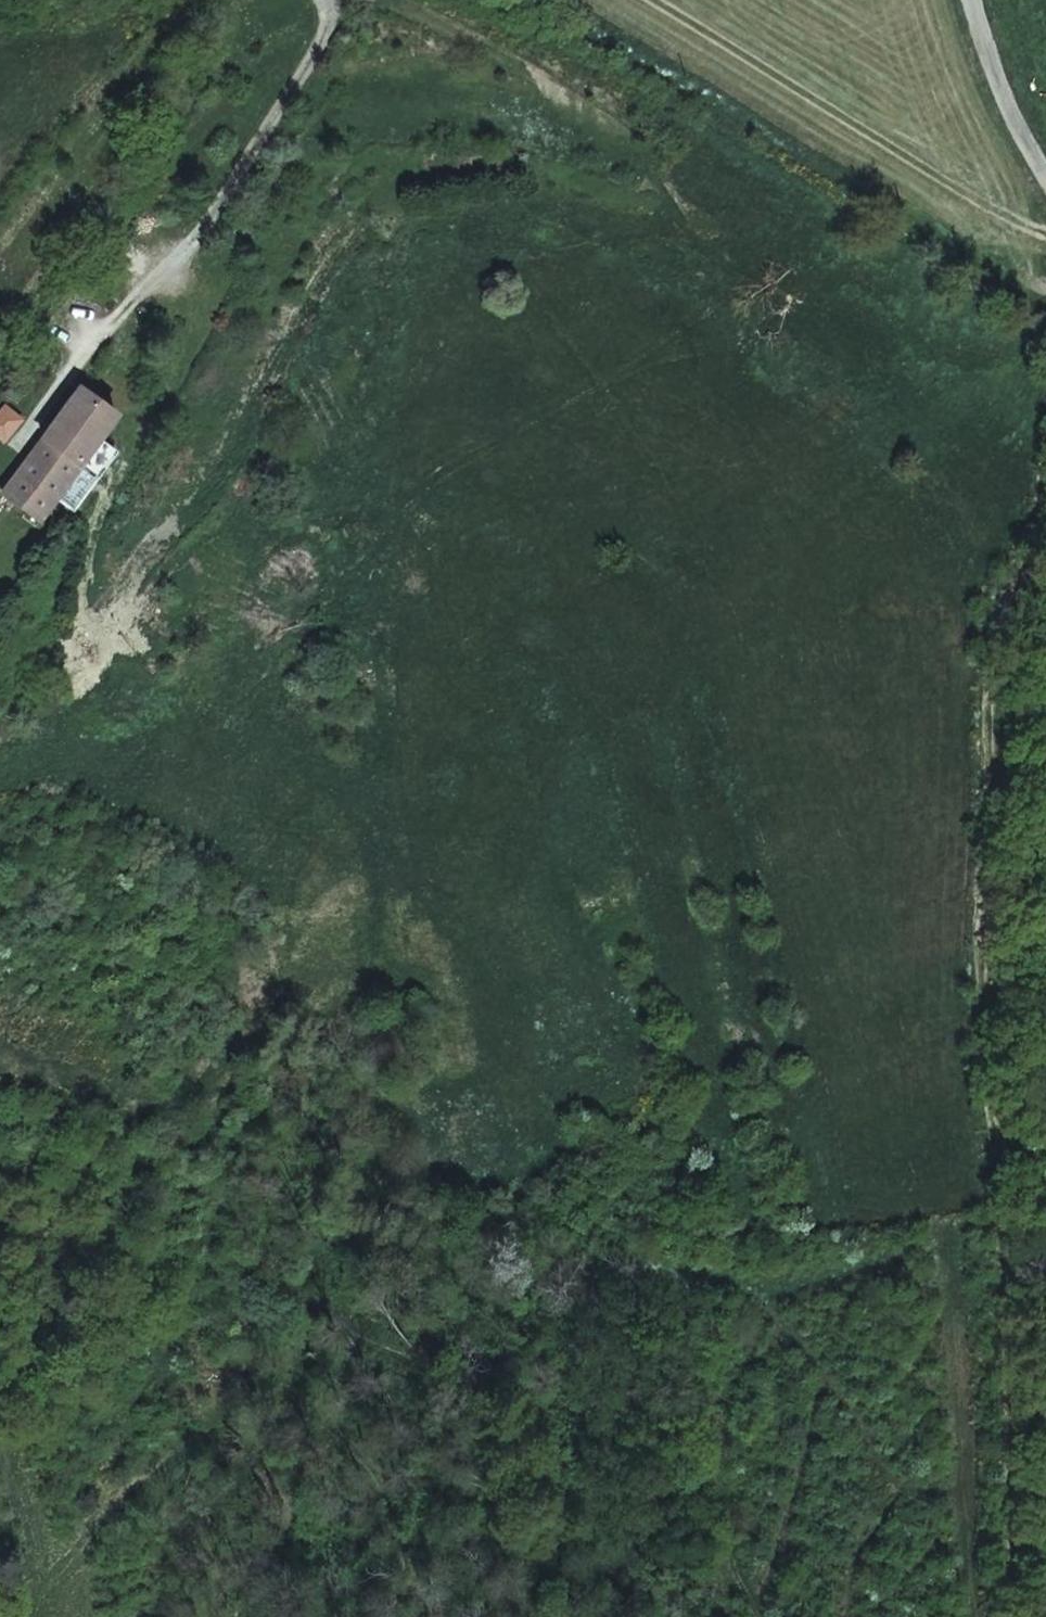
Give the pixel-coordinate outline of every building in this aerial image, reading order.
[(61,410),(0,490),(0,493),(9,501),(0,513),(0,530),(20,544),(58,495),(86,458),(105,433),(116,417),(79,388),(61,410)] [(105,433),(86,458),(99,468),(118,443),(105,433)] [(86,458),(58,495),(71,506),(99,468),(86,458)]
